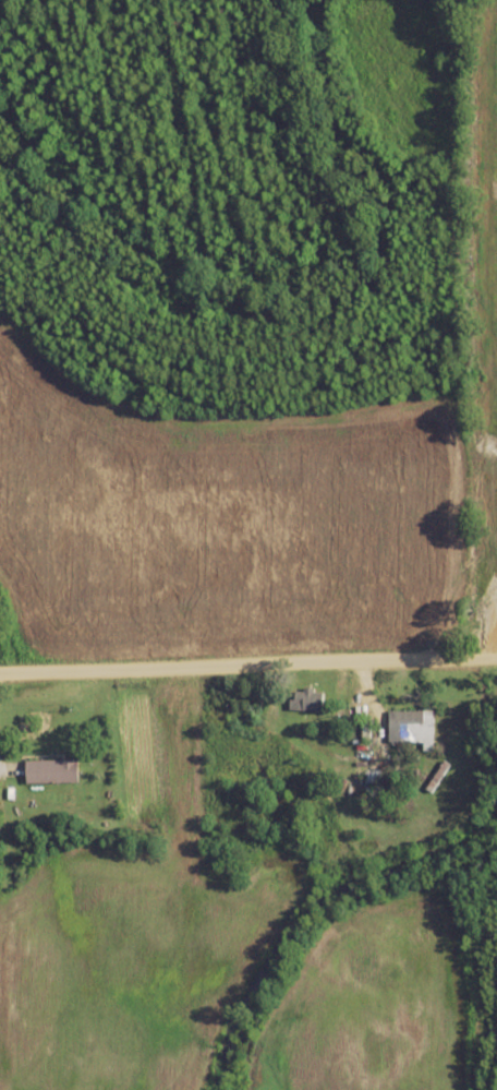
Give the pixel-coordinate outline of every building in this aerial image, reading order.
[(325,690),(294,690),(294,711),(325,711),(325,690)] [(391,711),(391,742),(417,742),(417,734),(427,734),(427,711),(391,711)] [(28,760),(28,783),(81,783),(81,760),(28,760)]
